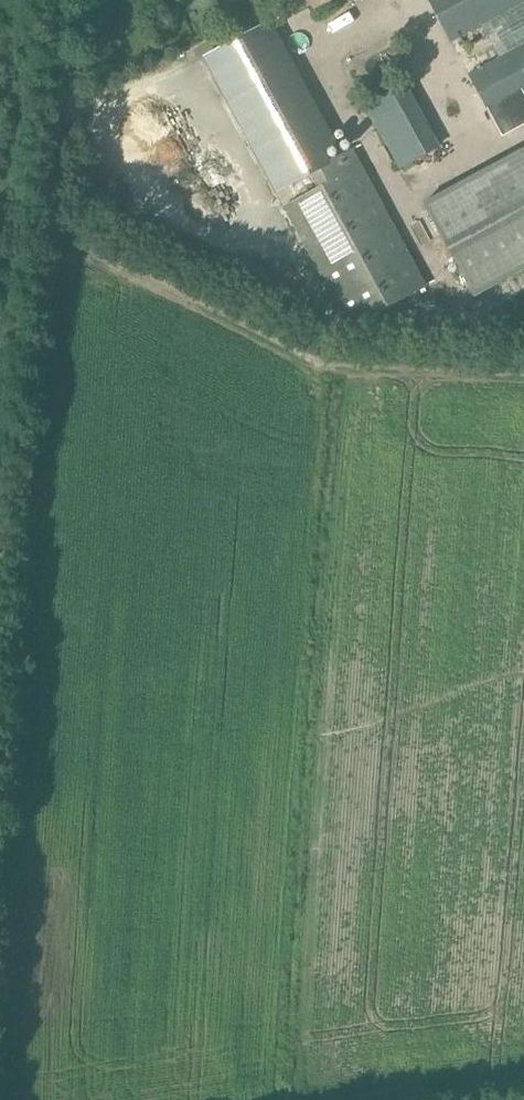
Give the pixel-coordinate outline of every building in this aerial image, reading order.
[(335,0),(308,0),(314,11),(335,0)] [(451,44),(482,27),(523,4),(523,0),(427,0),(451,44)] [(468,75),(501,136),(523,124),(523,4),(482,27),(501,57),(468,75)] [(336,145),(270,23),(204,59),(277,194),(289,187),(297,201),(285,207),(351,328),(427,286),(353,149),(329,162),(324,152),(336,145)] [(441,148),(406,85),(366,107),(401,170),(441,148)] [(203,154),(249,242),(276,227),(230,140),(203,154)] [(475,297),(523,270),(523,150),(425,203),(475,297)]
